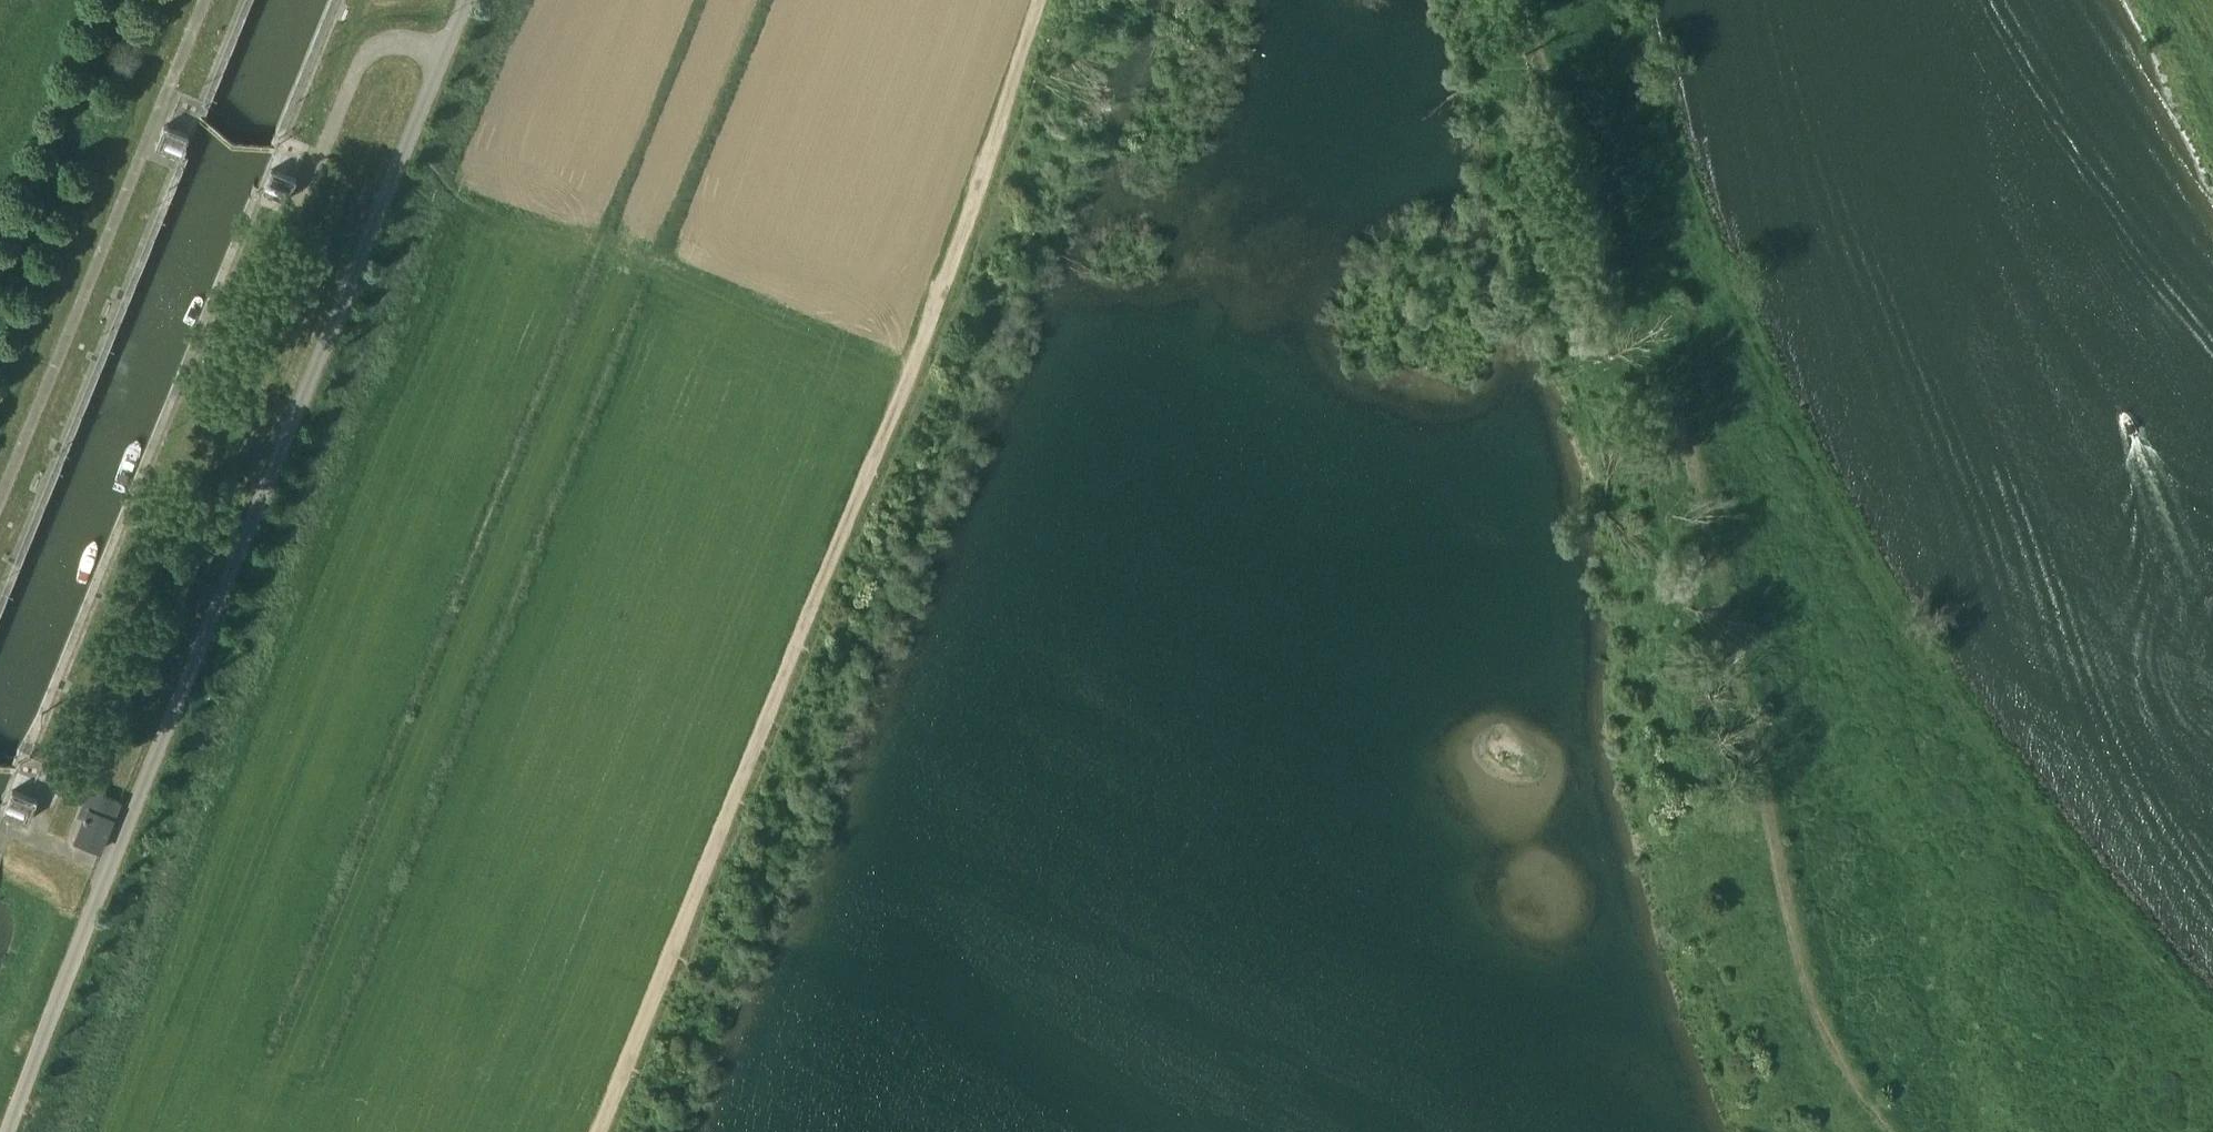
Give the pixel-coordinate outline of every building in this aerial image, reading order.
[(165,125),(156,146),(181,156),(189,135),(165,125)] [(288,200),(297,180),(272,169),(264,190),(288,200)] [(74,841),(76,841),(101,852),(121,802),(90,789),(79,815),(84,817),(74,841)] [(29,820),(37,800),(14,790),(6,810),(29,820)]
